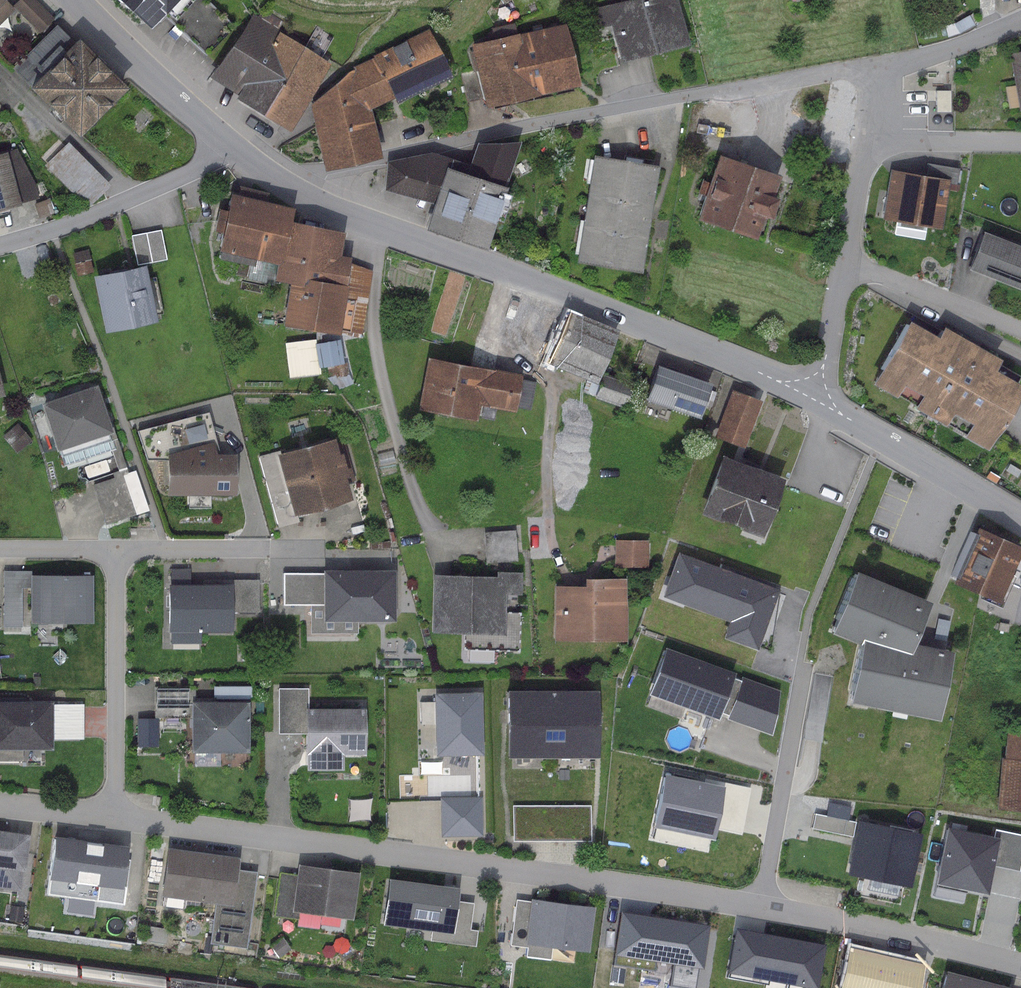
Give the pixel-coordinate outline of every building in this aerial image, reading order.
[(8,26),(7,14),(12,10),(3,0),(0,0),(0,26),(8,26)] [(36,0),(18,0),(13,5),(40,32),(54,18),(36,0)] [(147,25),(159,13),(171,0),(120,0),(147,25)] [(159,13),(206,55),(233,24),(206,0),(171,0),(159,13)] [(592,7),(598,28),(611,25),(620,60),(687,43),(676,0),(619,0),(592,7)] [(334,61),(251,10),(210,76),(238,94),(235,98),(290,132),(334,61)] [(564,23),(471,44),(484,106),(578,85),(564,23)] [(30,85),(28,87),(77,136),(127,86),(77,37),(73,41),(56,24),(38,43),(49,55),(25,79),(30,85)] [(372,56),(373,58),(392,97),(395,103),(451,76),(428,29),(372,56)] [(1010,53),(1020,111),(1020,52),(1010,53)] [(353,67),(310,105),(324,169),(380,156),(370,108),(392,97),(373,58),(353,67)] [(951,90),(936,90),(936,112),(951,112),(951,90)] [(431,152),(386,161),(383,189),(433,202),(426,229),(485,249),(520,140),(476,141),(469,163),(465,173),(449,168),(451,158),(431,152)] [(110,185),(68,142),(45,166),(86,208),(110,185)] [(0,153),(0,210),(40,198),(37,185),(17,149),(0,153)] [(658,165),(593,154),(576,262),(641,272),(658,165)] [(778,175),(717,154),(694,220),(762,243),(777,198),(771,195),(778,175)] [(469,163),(451,158),(449,168),(465,173),(469,163)] [(916,171),(915,173),(950,179),(949,183),(957,184),(960,167),(927,162),(926,172),(916,171)] [(915,173),(890,169),(882,219),(942,229),(949,183),(950,179),(915,173)] [(237,194),(229,192),(217,249),(219,250),(217,258),(274,271),(272,280),(288,283),(281,324),(361,338),(372,272),(348,263),(349,256),(340,255),(344,233),(290,221),(293,208),(265,201),(267,193),(239,186),(237,194)] [(161,229),(130,235),(136,265),(167,259),(161,229)] [(983,231),(968,269),(1020,290),(1020,246),(983,231)] [(88,250),(73,253),(77,275),(92,272),(88,250)] [(144,264),(92,275),(104,331),(157,320),(156,313),(163,312),(156,277),(148,279),(144,264)] [(570,308),(520,288),(499,343),(545,361),(544,364),(596,384),(617,330),(569,311),(570,308)] [(908,319),(871,383),(894,395),(901,384),(919,394),(912,406),(944,424),(951,412),(970,422),(963,434),(986,448),(1020,387),(1020,385),(994,369),(1000,359),(943,326),(937,336),(908,319)] [(319,367),(316,343),(315,338),(284,342),(288,378),(320,374),(319,367)] [(316,343),(315,344),(319,367),(344,362),(339,339),(316,343)] [(522,373),(425,355),(415,409),(475,420),(478,404),(514,411),(522,373)] [(348,374),(346,363),(327,367),(329,377),(340,389),(353,384),(348,374)] [(710,383),(656,364),(644,400),(698,418),(710,383)] [(632,383),(602,372),(594,397),(623,407),(632,383)] [(96,385),(40,403),(56,451),(59,450),(61,456),(110,440),(108,434),(112,432),(96,385)] [(761,401),(732,389),(714,435),(744,446),(761,401)] [(145,460),(166,459),(165,495),(235,495),(234,453),(219,454),(208,412),(136,431),(145,460)] [(31,440),(17,424),(2,437),(17,454),(31,440)] [(108,434),(110,440),(119,470),(112,472),(114,478),(124,475),(127,474),(114,432),(112,432),(108,434)] [(276,454),(293,515),(297,514),(351,499),(347,483),(356,481),(344,440),(335,443),(333,437),(279,453),(276,454)] [(293,515),(276,454),(279,453),(279,450),(258,456),(278,528),(299,522),(297,514),(293,515)] [(783,479),(721,454),(698,512),(760,537),(783,479)] [(114,478),(93,485),(105,525),(137,514),(124,475),(114,478)] [(977,526),(952,581),(999,603),(1008,582),(1020,588),(1020,552),(1020,548),(1020,546),(977,526)] [(518,565),(516,533),(486,535),(487,566),(518,565)] [(648,541),(615,540),(614,566),(647,567),(648,541)] [(779,588),(676,551),(660,596),(728,621),(723,637),(757,649),(779,588)] [(167,584),(168,632),(231,631),(231,612),(258,611),(258,579),(220,579),(220,583),(190,583),(190,568),(170,568),(170,584),(167,584)] [(357,620),(394,621),(394,569),(322,569),(322,573),(282,573),(282,605),(311,605),(310,633),(357,633),(357,620)] [(29,588),(29,575),(29,571),(2,571),(2,626),(21,626),(20,588),(29,588)] [(495,576),(433,574),(431,633),(461,634),(461,650),(518,652),(519,613),(504,612),(504,594),(519,594),(520,572),(495,571),(495,576)] [(856,571),(830,632),(860,645),(847,701),(936,719),(951,651),(914,642),(929,601),(856,571)] [(92,575),(29,575),(29,588),(29,623),(92,623),(92,575)] [(584,585),(553,584),(552,640),(625,641),(626,578),(584,577),(584,585)] [(950,621),(937,618),(933,638),(946,641),(950,621)] [(735,672),(664,646),(647,694),(716,719),(719,712),(728,715),(727,719),(771,735),(780,690),(742,676),(741,680),(733,677),(735,672)] [(252,685),(213,686),(213,697),(235,697),(235,700),(248,700),(252,700),(252,685)] [(155,707),(191,707),(191,701),(194,701),(194,686),(155,686),(155,707)] [(308,688),(278,688),(277,733),(305,734),(305,754),(365,755),(365,708),(308,707),(308,688)] [(552,757),(552,690),(507,690),(507,757),(552,757)] [(597,757),(597,690),(552,690),(552,757),(597,757)] [(481,692),(433,692),(434,755),(482,754),(481,692)] [(194,701),(191,701),(191,707),(191,752),(248,752),(248,700),(235,700),(194,701)] [(0,701),(0,749),(52,749),(52,740),(51,704),(51,701),(0,701)] [(82,703),(51,704),(52,740),(83,739),(82,703)] [(156,718),(136,718),(137,746),(157,746),(156,718)] [(1005,731),(1003,757),(1000,757),(996,809),(1020,811),(1020,732),(1005,731)] [(742,793),(667,778),(658,829),(716,840),(718,826),(735,829),(742,793)] [(482,796),(440,797),(441,836),(482,835),(482,796)] [(590,805),(513,806),(513,841),(590,840),(590,805)] [(855,821),(813,813),(810,829),(852,837),(855,821)] [(921,832),(858,819),(847,873),(910,886),(921,832)] [(946,825),(935,880),(987,890),(992,864),(1020,870),(1020,868),(1020,832),(995,827),(994,835),(946,825)] [(0,830),(0,889),(21,892),(24,872),(34,873),(39,835),(0,830)] [(127,844),(52,835),(45,893),(97,900),(99,886),(121,888),(122,886),(126,887),(129,860),(125,860),(127,844)] [(240,857),(166,847),(159,897),(214,904),(209,942),(245,948),(256,872),(238,870),(240,857)] [(297,875),(279,872),(273,916),(297,919),(296,926),(319,929),(321,913),(351,917),(357,872),(298,864),(297,875)] [(458,885),(389,876),(383,921),(432,927),(431,938),(476,944),(478,930),(469,928),(473,902),(456,900),(458,885)] [(593,906),(531,899),(530,901),(514,899),(509,947),(525,948),(524,956),(550,959),(552,946),(588,951),(593,906)] [(711,925),(622,913),(616,956),(705,969),(711,925)] [(738,929),(730,973),(812,987),(820,987),(827,945),(738,929)] [(850,947),(841,987),(920,987),(926,964),(850,947)] [(945,969),(940,987),(1014,987),(945,969)]
